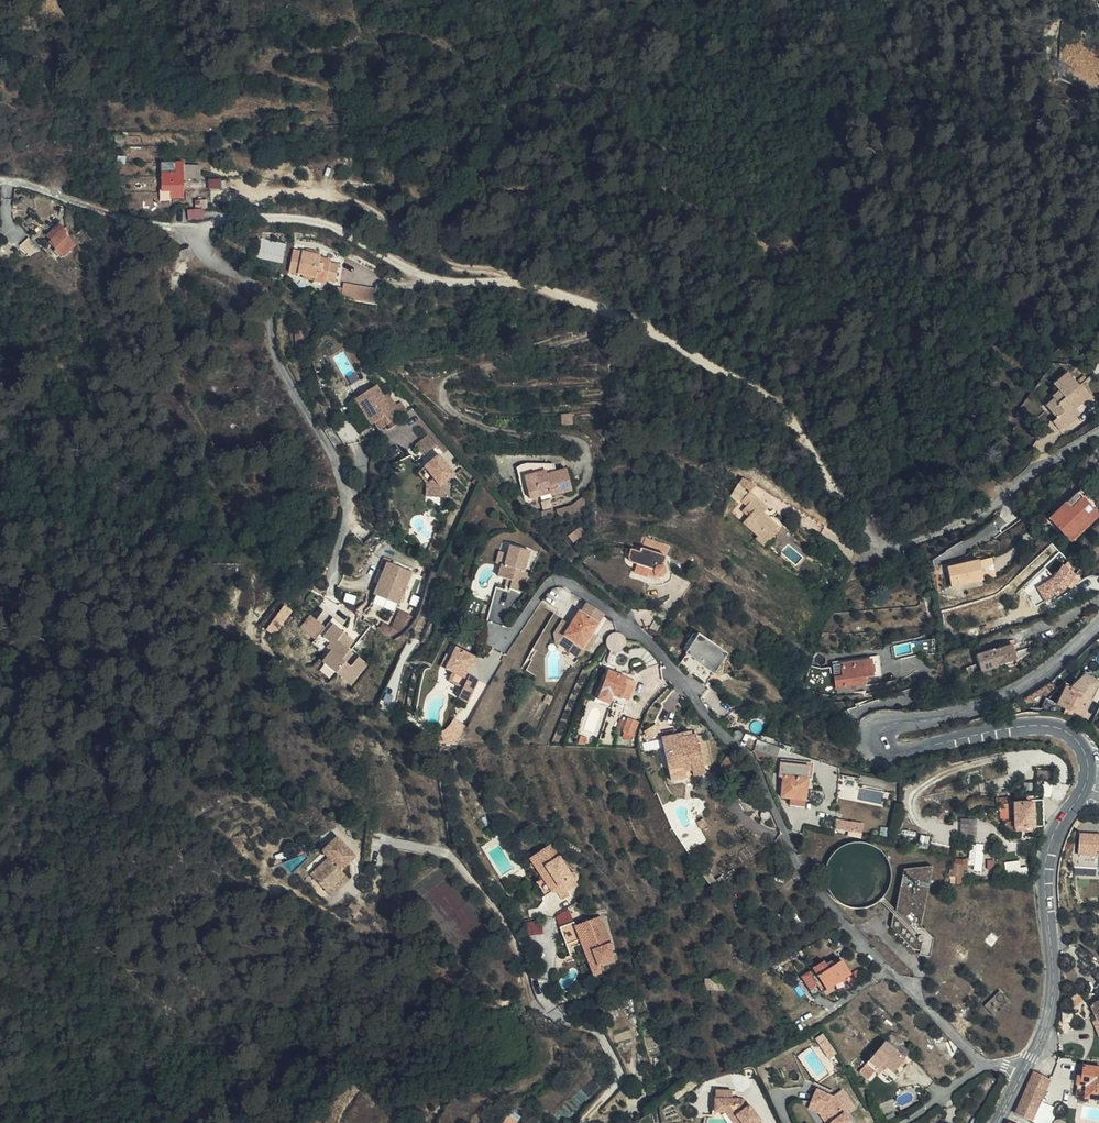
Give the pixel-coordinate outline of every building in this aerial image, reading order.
[(122,159),(122,147),(114,148),(114,160),(122,159)] [(202,176),(202,164),(185,165),(186,177),(202,176)] [(179,173),(171,174),(171,183),(157,184),(159,202),(167,201),(167,207),(181,206),(179,173)] [(171,183),(171,174),(171,173),(157,174),(157,184),(171,183)] [(231,201),(231,192),(223,192),(223,190),(205,189),(205,200),(231,201)] [(204,209),(189,210),(189,218),(204,218),(204,209)] [(74,243),(68,237),(65,235),(48,252),(56,261),(74,243)] [(21,246),(32,255),(40,245),(29,237),(21,246)] [(80,250),(74,243),(56,261),(62,267),(80,250)] [(307,255),(299,251),(295,258),(303,262),(307,255)] [(295,258),(290,270),(314,281),(313,284),(323,289),(325,287),(333,291),(340,275),(332,272),(333,268),(323,264),(324,261),(308,254),(307,255),(303,262),(295,258)] [(373,310),(373,295),(340,291),(339,295),(338,307),(373,310)] [(1047,385),(1048,388),(1052,392),(1044,400),(1050,408),(1039,417),(1048,425),(1075,404),(1073,402),(1070,398),(1077,392),(1081,397),(1092,389),(1080,374),(1076,376),(1066,362),(1051,374),(1054,379),(1047,385)] [(394,410),(378,384),(356,398),(372,423),(394,410)] [(1052,392),(1048,388),(1040,395),(1044,400),(1052,392)] [(1073,402),(1081,397),(1077,392),(1070,398),(1073,402)] [(410,479),(426,499),(427,497),(434,507),(449,496),(452,483),(458,478),(440,455),(443,452),(429,434),(415,446),(429,463),(410,479)] [(516,468),(528,464),(525,453),(519,453),(513,455),(508,459),(511,469),(516,468)] [(541,467),(553,463),(550,454),(525,453),(528,464),(539,461),(541,467)] [(562,460),(553,463),(541,467),(539,461),(528,464),(516,468),(523,490),(538,486),(537,482),(544,480),(545,483),(547,489),(569,482),(562,460)] [(523,490),(516,468),(511,469),(518,492),(523,490)] [(1042,516),(1063,538),(1091,512),(1085,504),(1088,501),(1073,485),(1042,516)] [(584,502),(580,489),(570,498),(555,503),(557,510),(584,502)] [(785,524),(764,509),(769,502),(752,490),(736,511),(766,533),(763,536),(777,546),(785,536),(780,532),(785,524)] [(427,497),(426,499),(424,501),(431,510),(434,507),(427,497)] [(551,512),(549,505),(538,508),(540,516),(551,512)] [(632,551),(628,562),(654,571),(654,572),(654,573),(654,574),(654,575),(655,576),(656,577),(657,578),(658,579),(659,578),(660,579),(661,579),(662,579),(663,578),(664,578),(665,577),(666,576),(667,575),(667,574),(667,572),(667,571),(667,569),(666,568),(665,567),(664,567),(663,566),(666,556),(643,548),(641,554),(632,551)] [(511,549),(508,560),(506,570),(501,569),(497,581),(507,584),(511,586),(509,593),(518,595),(530,554),(511,549)] [(994,557),(980,560),(982,572),(996,569),(994,557)] [(950,586),(984,579),(982,572),(980,560),(980,559),(945,566),(950,586)] [(397,604),(410,570),(384,561),(372,594),(397,604)] [(654,571),(628,562),(626,566),(655,576),(654,575),(654,574),(654,573),(654,572),(654,571)] [(1056,578),(1040,587),(1047,599),(1069,587),(1073,589),(1081,578),(1071,571),(1073,568),(1068,565),(1066,568),(1064,567),(1056,578)] [(581,615),(599,625),(605,615),(587,604),(581,615)] [(584,649),(595,632),(599,625),(581,615),(580,614),(572,626),(565,638),(576,644),(584,649)] [(345,648),(349,642),(345,639),(348,635),(340,629),(343,625),(330,615),(310,642),(322,650),(316,658),(340,677),(348,666),(342,661),(350,652),(345,648)] [(565,638),(572,626),(564,621),(555,637),(558,644),(584,659),(587,654),(574,647),(576,644),(565,638)] [(599,635),(595,632),(584,649),(588,652),(599,635)] [(625,634),(608,634),(608,650),(626,650),(625,634)] [(714,673),(725,656),(714,648),(714,650),(697,639),(687,654),(701,663),(701,665),(714,673)] [(981,672),(1019,659),(1013,642),(975,655),(981,672)] [(588,652),(584,649),(576,644),(574,647),(587,654),(588,652)] [(452,665),(457,654),(452,652),(447,662),(452,665)] [(473,662),(457,654),(452,665),(444,684),(465,695),(461,703),(473,708),(483,686),(466,678),(473,662)] [(356,656),(348,666),(340,677),(348,683),(364,662),(356,656)] [(827,686),(859,682),(874,681),(873,674),(872,657),(863,658),(833,661),(834,672),(825,673),(827,686)] [(608,693),(615,696),(623,684),(620,682),(623,678),(608,668),(592,692),(603,700),(608,693)] [(1050,701),(1071,710),(1088,675),(1073,669),(1060,684),(1060,685),(1050,701)] [(1029,705),(1044,712),(1047,706),(1050,701),(1060,685),(1060,684),(1055,682),(1046,701),(1035,695),(1029,705)] [(623,684),(615,696),(620,700),(627,687),(623,684)] [(1047,706),(1068,716),(1071,710),(1050,701),(1047,706)] [(635,736),(640,720),(630,716),(624,732),(635,736)] [(437,747),(464,746),(471,732),(461,726),(454,740),(441,735),(437,747)] [(774,728),(772,733),(777,735),(788,738),(789,734),(774,728)] [(772,733),(753,730),(748,739),(753,746),(755,747),(755,745),(769,748),(772,733)] [(788,738),(777,735),(772,760),(782,762),(778,783),(785,784),(803,788),(812,747),(788,738)] [(697,738),(688,739),(678,741),(677,738),(677,736),(660,740),(669,781),(685,778),(685,772),(703,769),(697,738)] [(733,751),(729,745),(721,750),(724,756),(733,751)] [(725,774),(730,766),(722,760),(713,773),(720,778),(721,779),(725,774)] [(1051,779),(1051,770),(1038,769),(1037,778),(1051,779)] [(1030,791),(1040,792),(1042,782),(1031,780),(1030,791)] [(803,788),(785,784),(784,791),(802,795),(803,788)] [(1033,822),(1032,802),(1014,803),(1016,824),(1024,824),(1024,826),(1034,826),(1033,822)] [(1043,802),(1032,802),(1033,822),(1044,821),(1043,802)] [(1011,826),(1009,803),(1000,804),(1002,827),(1011,826)] [(865,824),(838,818),(836,827),(863,833),(865,824)] [(1082,832),(1080,853),(1098,855),(1098,834),(1082,832)] [(358,855),(340,836),(325,849),(331,856),(313,873),(330,892),(348,874),(343,869),(358,855)] [(552,843),(531,856),(543,876),(536,880),(544,893),(554,887),(559,895),(578,884),(575,879),(577,878),(578,876),(579,875),(578,874),(578,873),(577,872),(575,872),(573,872),(571,873),(562,857),(560,857),(552,843)] [(970,867),(984,868),(985,843),(971,843),(970,867)] [(948,884),(972,882),(971,870),(957,870),(956,859),(949,858),(948,884)] [(1075,873),(1098,874),(1098,868),(1098,867),(1076,865),(1075,873)] [(895,912),(893,919),(890,928),(914,948),(934,955),(940,942),(923,934),(930,874),(901,872),(897,914),(895,912)] [(351,877),(348,874),(330,892),(333,894),(351,877)] [(880,899),(874,903),(893,919),(895,912),(880,899)] [(529,934),(543,932),(542,920),(528,922),(529,934)] [(563,947),(582,944),(589,982),(596,980),(594,970),(607,967),(606,959),(608,959),(602,924),(575,928),(574,926),(560,928),(563,947)] [(823,962),(807,973),(820,994),(849,975),(840,962),(833,966),(830,962),(826,965),(823,962)] [(820,994),(807,973),(801,978),(814,998),(820,994)] [(726,977),(716,978),(716,991),(727,990),(726,977)] [(716,991),(716,978),(706,978),(706,991),(716,991)] [(979,994),(988,1003),(1002,989),(993,980),(979,994)] [(1098,1022),(1098,984),(1080,993),(1084,1002),(1079,1005),(1085,1018),(1089,1026),(1098,1022)] [(1062,1023),(1074,1022),(1073,1011),(1062,1011),(1062,1023)] [(837,1052),(824,1033),(817,1038),(830,1057),(837,1052)] [(892,1074),(911,1052),(893,1036),(858,1073),(867,1082),(879,1069),(890,1079),(894,1076),(892,1074)] [(1085,1068),(1084,1079),(1079,1079),(1076,1099),(1098,1102),(1098,1070),(1085,1068)] [(1050,1080),(1033,1073),(1015,1114),(1033,1121),(1040,1103),(1050,1080)] [(717,1088),(716,1097),(733,1097),(733,1089),(717,1088)] [(817,1091),(810,1104),(822,1110),(831,1121),(828,1122),(849,1122),(850,1122),(831,1096),(817,1091)] [(750,1109),(743,1098),(733,1097),(716,1097),(715,1111),(726,1112),(732,1112),(742,1122),(759,1122),(764,1120),(754,1106),(750,1109)] [(1040,1103),(1033,1121),(1038,1122),(1046,1122),(1052,1108),(1040,1103)] [(895,1119),(890,1110),(885,1105),(879,1108),(887,1122),(895,1119)] [(522,1116),(513,1109),(502,1122),(517,1122),(522,1116)] [(732,1112),(726,1112),(735,1122),(742,1122),(732,1112)]
